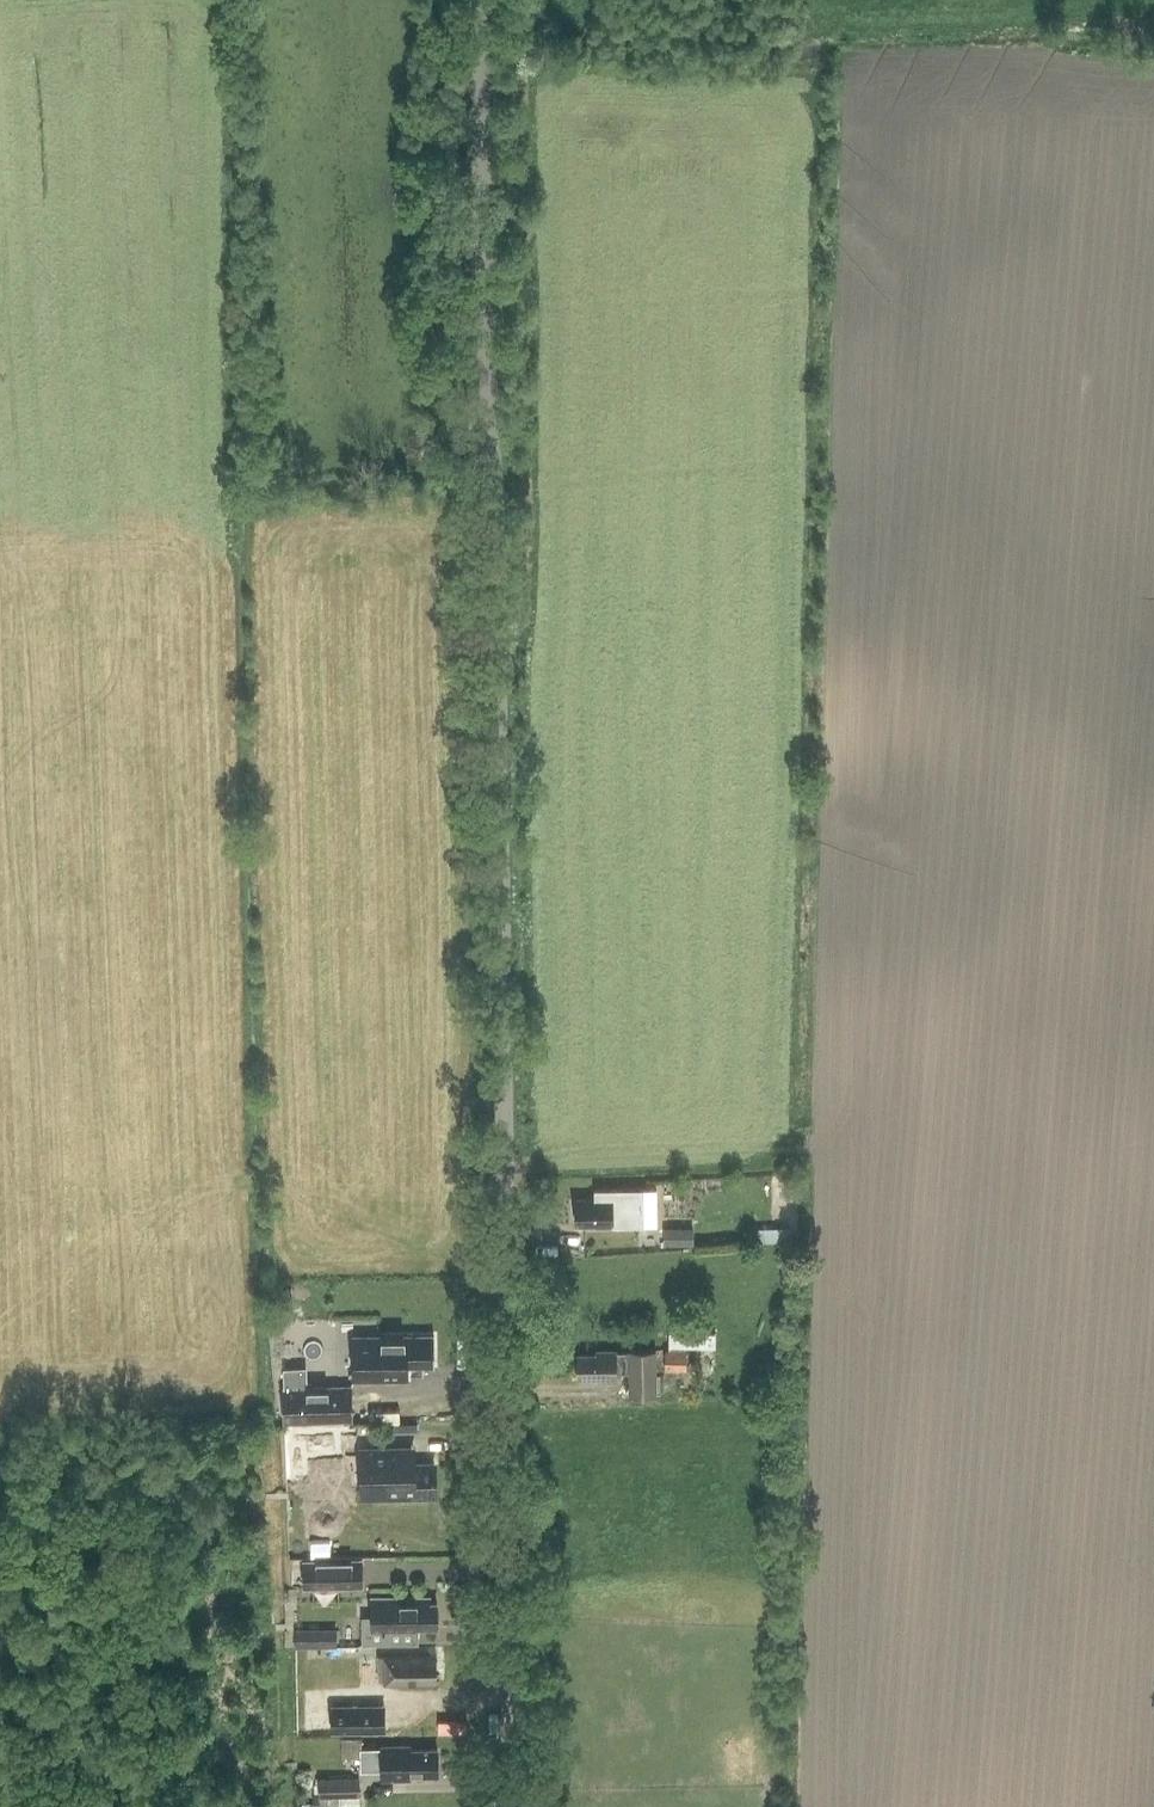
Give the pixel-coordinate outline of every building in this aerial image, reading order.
[(576,1199),(576,1225),(596,1225),(598,1226),(614,1226),(614,1225),(641,1225),(644,1224),(644,1220),(651,1220),(650,1200),(644,1200),(644,1186),(595,1187),(595,1197),(595,1199),(576,1199)] [(763,1225),(762,1236),(794,1238),(794,1227),(763,1225)] [(694,1245),(694,1227),(665,1227),(665,1245),(694,1245)] [(717,1331),(668,1329),(668,1344),(716,1346),(717,1331)] [(408,1335),(353,1335),(354,1379),(407,1379),(407,1365),(433,1366),(433,1336),(408,1336),(408,1335)] [(667,1372),(689,1372),(688,1349),(666,1350),(667,1372)] [(657,1395),(656,1350),(629,1350),(630,1352),(617,1352),(617,1350),(597,1350),(597,1354),(578,1354),(578,1378),(597,1378),(597,1382),(617,1381),(617,1373),(630,1372),(630,1396),(657,1395)] [(307,1367),(284,1368),(284,1387),(285,1420),(352,1419),(351,1386),(308,1387),(307,1367)] [(335,1429),(287,1430),(287,1458),(336,1457),(335,1429)] [(409,1465),(409,1447),(370,1448),(371,1472),(378,1472),(378,1497),(409,1497),(409,1494),(416,1494),(416,1492),(435,1492),(435,1470),(427,1470),(427,1465),(409,1465)] [(364,1587),(364,1558),(303,1559),(303,1588),(364,1587)] [(371,1614),(362,1615),(362,1642),(393,1642),(393,1630),(410,1630),(410,1628),(439,1628),(439,1601),(432,1601),(431,1595),(371,1596),(371,1614)] [(361,1692),(362,1645),(341,1644),(341,1630),(303,1629),(302,1642),(338,1643),(337,1692),(361,1692)] [(437,1682),(437,1655),(380,1656),(380,1661),(379,1661),(379,1680),(385,1680),(385,1683),(437,1682)] [(380,1730),(379,1706),(332,1707),(332,1730),(380,1730)] [(412,1749),(412,1745),(382,1746),(382,1748),(362,1749),(362,1770),(382,1770),(382,1780),(412,1780),(412,1776),(438,1775),(438,1749),(412,1749)] [(361,1779),(321,1780),(322,1806),(363,1806),(361,1779)]
